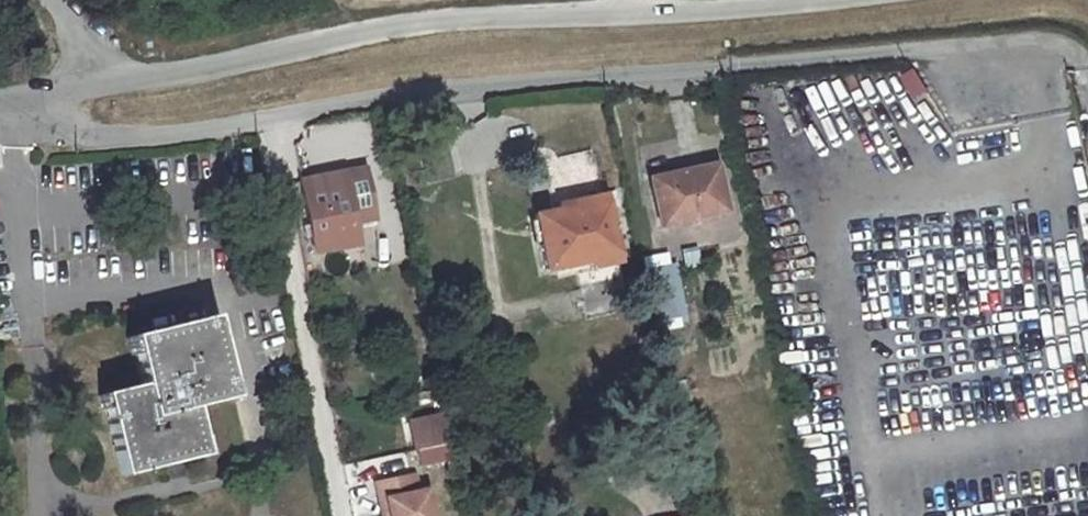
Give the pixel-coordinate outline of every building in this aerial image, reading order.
[(714,164),(651,178),(661,225),(725,212),(714,164)] [(364,168),(300,180),(313,251),(357,243),(352,221),(373,217),(364,168)] [(574,205),(535,214),(547,270),(576,264),(574,254),(591,250),(594,260),(595,266),(617,261),(606,207),(617,205),(614,191),(583,198),(584,203),(586,210),(576,212),(574,205)] [(586,210),(584,203),(574,205),(576,212),(586,210)] [(574,254),(576,264),(594,260),(591,250),(574,254)] [(664,265),(646,269),(656,319),(675,315),(664,265)] [(144,382),(105,390),(107,402),(101,403),(117,471),(201,452),(191,407),(232,398),(213,317),(133,336),(144,382)] [(405,417),(413,466),(445,460),(436,412),(405,417)] [(374,483),(378,502),(385,500),(388,515),(431,515),(425,490),(416,493),(413,475),(374,483)] [(378,502),(382,515),(388,515),(385,500),(378,502)]
